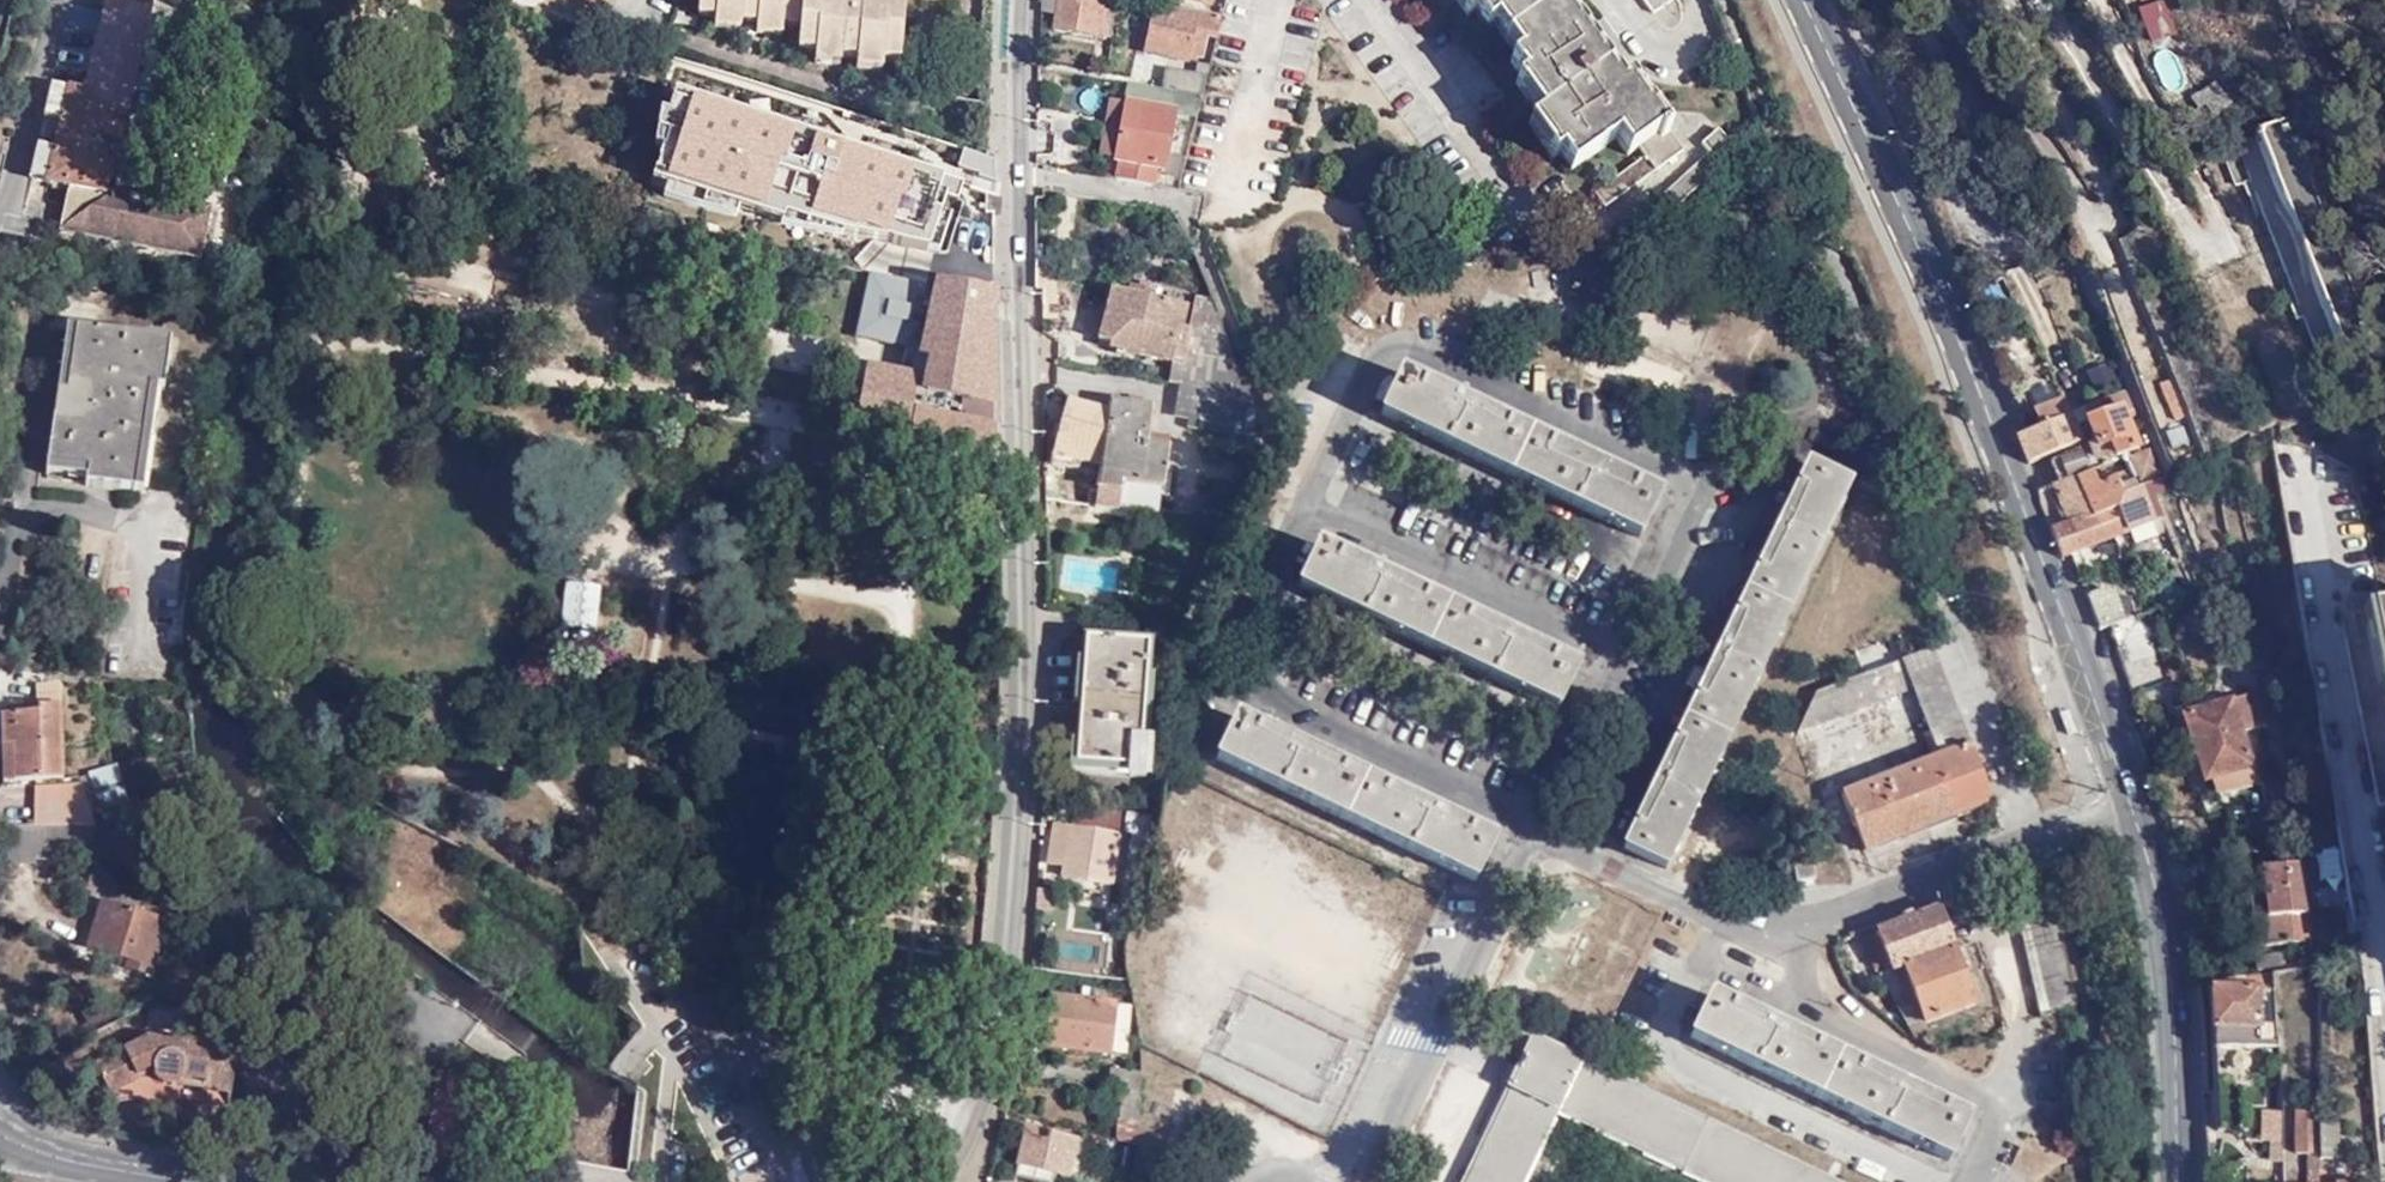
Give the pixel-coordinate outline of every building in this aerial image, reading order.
[(105,187),(151,0),(107,0),(84,97),(50,88),(43,119),(60,124),(53,152),(35,148),(27,179),(57,187),(66,189),(99,197),(102,186),(105,187)] [(696,15),(714,18),(714,29),(737,31),(740,19),(755,21),(756,32),(781,34),(783,23),(799,25),(797,48),(815,50),(814,63),(838,65),(839,58),(856,58),(855,71),(880,73),(881,62),(898,63),(904,0),(843,0),(842,13),(830,13),(830,0),(698,0),(696,15)] [(830,13),(842,13),(843,0),(830,0),(830,13)] [(1061,0),(1041,0),(1040,11),(1058,15),(1061,0)] [(1058,15),(1055,33),(1112,41),(1120,0),(1061,0),(1058,15)] [(1597,191),(1606,204),(1682,150),(1649,106),(1646,107),(1622,74),(1619,78),(1569,15),(1572,12),(1564,0),(1452,0),(1464,16),(1471,11),(1484,27),(1489,21),(1515,54),(1507,61),(1523,79),(1516,84),(1539,116),(1529,125),(1553,156),(1559,150),(1574,168),(1615,136),(1630,153),(1641,145),(1648,155),(1597,191)] [(2137,11),(2152,46),(2178,35),(2163,0),(2137,11)] [(1220,19),(1152,5),(1141,52),(1184,63),(1186,59),(1193,62),(1194,56),(1198,56),(1203,39),(1214,42),(1220,19)] [(1163,71),(1159,90),(1199,97),(1207,69),(1195,67),(1193,77),(1163,71)] [(2219,78),(2193,96),(2200,107),(2208,103),(2215,114),(2234,101),(2219,78)] [(1120,162),(1117,180),(1155,186),(1158,172),(1175,174),(1179,157),(1167,155),(1174,116),(1196,119),(1201,98),(1199,97),(1159,90),(1128,85),(1125,101),(1115,162),(1120,162)] [(1097,160),(1115,162),(1125,101),(1108,99),(1097,160)] [(2289,114),(2256,126),(2339,346),(2372,333),(2289,114)] [(1735,145),(1717,125),(1703,142),(1709,150),(1630,227),(1643,241),(1723,165),(1720,159),(1735,145)] [(2339,346),(2256,126),(2237,134),(2319,353),(2339,346)] [(103,195),(105,187),(102,186),(99,197),(66,189),(57,231),(195,266),(207,215),(118,193),(113,197),(103,195)] [(992,299),(925,287),(868,274),(859,314),(918,326),(913,354),(907,389),(868,382),(860,438),(897,445),(899,437),(995,451),(992,299)] [(1238,364),(1212,299),(1197,295),(1189,330),(1184,328),(1188,306),(1151,298),(1153,289),(1131,284),(1130,292),(1113,288),(1101,338),(1113,340),(1111,346),(1176,363),(1171,382),(1183,384),(1265,398),(1269,367),(1238,364)] [(148,387),(156,388),(161,389),(169,340),(65,326),(59,373),(67,374),(64,392),(57,389),(45,464),(85,470),(84,478),(83,484),(132,491),(148,387)] [(2087,372),(2096,391),(2121,380),(2112,361),(2087,372)] [(1379,412),(1640,539),(1660,498),(1600,469),(1472,407),(1399,371),(1379,412)] [(67,374),(59,373),(57,389),(64,392),(67,374)] [(1265,398),(1183,384),(1176,415),(1191,417),(1190,425),(1225,432),(1222,450),(1253,456),(1260,440),(1265,398)] [(141,491),(156,388),(148,387),(132,491),(141,491)] [(2115,439),(2119,451),(2123,450),(2124,454),(2141,447),(2127,411),(2125,405),(2133,401),(2128,388),(2117,392),(2122,405),(2088,419),(2098,445),(2115,439)] [(1130,394),(1129,402),(1145,404),(1146,396),(1130,394)] [(2069,402),(2065,395),(2035,408),(2042,424),(2019,434),(2028,454),(2078,431),(2066,404),(2069,402)] [(1145,404),(1129,402),(1110,400),(1109,408),(1070,397),(1063,426),(1059,438),(1053,459),(1079,466),(1082,465),(1083,461),(1101,467),(1098,487),(1122,491),(1122,481),(1163,486),(1168,446),(1148,444),(1150,431),(1153,405),(1145,404)] [(2125,405),(2127,411),(2136,407),(2133,401),(2125,405)] [(2078,431),(2028,454),(2030,460),(2084,436),(2069,402),(2066,404),(2078,431)] [(1059,438),(1063,426),(1055,422),(1052,437),(1059,438)] [(2172,453),(2189,448),(2183,426),(2166,431),(2172,453)] [(1170,434),(1150,431),(1148,444),(1168,446),(1170,434)] [(2050,460),(2057,475),(2067,471),(2092,462),(2085,444),(2050,460)] [(2132,457),(2140,480),(2160,473),(2152,450),(2132,457)] [(1853,482),(1810,461),(1780,524),(1714,661),(1652,787),(1623,847),(1666,868),(1853,482)] [(2078,473),(2078,474),(2095,467),(2092,462),(2067,471),(2069,478),(2078,473)] [(43,472),(84,478),(85,470),(45,464),(43,472)] [(2099,480),(2095,467),(2078,474),(2069,478),(2080,501),(2045,517),(2062,558),(2079,550),(2131,528),(2137,543),(2160,533),(2154,518),(2163,513),(2151,481),(2138,487),(2130,468),(2099,480)] [(2060,481),(2069,478),(2067,471),(2057,475),(2060,481)] [(2069,478),(2060,481),(2039,489),(2038,501),(2045,517),(2080,501),(2069,478)] [(1299,587),(1558,712),(1578,670),(1515,640),(1385,577),(1319,545),(1299,587)] [(563,576),(560,609),(557,635),(591,639),(597,579),(563,576)] [(2105,614),(2135,603),(2132,596),(2101,588),(2087,594),(2097,617),(2105,614)] [(2105,614),(2097,617),(2101,628),(2112,624),(2139,614),(2135,603),(2105,614)] [(2339,614),(2375,805),(2384,804),(2384,603),(2339,614)] [(2176,701),(2145,612),(2139,614),(2112,624),(2143,713),(2176,701)] [(1082,659),(1080,703),(1079,711),(1078,741),(1076,764),(1129,767),(1129,775),(1145,776),(1149,739),(1141,738),(1145,674),(1148,644),(1083,640),(1082,659)] [(1936,650),(1890,665),(1818,693),(1798,729),(1800,733),(1917,688),(1941,756),(1843,795),(1866,854),(1995,803),(1936,650)] [(1072,704),(1080,703),(1082,659),(1075,659),(1072,704)] [(1154,675),(1145,674),(1141,738),(1149,739),(1154,675)] [(2256,692),(2187,716),(2209,781),(2213,779),(2218,795),(2262,780),(2243,727),(2265,719),(2256,692)] [(11,781),(62,780),(59,707),(36,708),(36,713),(0,714),(0,748),(10,748),(11,781)] [(1216,758),(1475,883),(1496,840),(1435,811),(1301,746),(1238,715),(1216,758)] [(1076,764),(1078,741),(1069,740),(1068,772),(1129,775),(1129,767),(1076,764)] [(11,781),(10,748),(0,748),(0,749),(2,782),(11,781)] [(122,832),(133,824),(115,766),(86,775),(105,831),(122,832)] [(37,792),(36,827),(91,830),(78,780),(63,784),(63,792),(37,792)] [(1112,884),(1120,835),(1055,825),(1048,865),(1064,868),(1063,877),(1112,884)] [(36,827),(35,860),(98,861),(99,830),(91,830),(36,827)] [(1808,863),(1812,883),(1817,881),(1810,858),(1790,861),(1795,885),(1797,885),(1794,865),(1808,863)] [(2304,861),(2264,866),(2267,887),(2251,889),(2258,945),(2314,938),(2304,861)] [(1797,885),(1812,883),(1808,863),(1794,865),(1797,885)] [(2048,889),(2043,867),(2009,880),(2042,1017),(2078,1003),(2053,888),(2048,889)] [(88,917),(154,930),(156,918),(90,906),(88,917)] [(1975,1004),(1940,911),(1867,937),(1878,970),(1885,967),(1887,975),(1905,970),(1926,1023),(1975,1004)] [(145,979),(154,930),(88,917),(79,959),(120,967),(119,974),(145,979)] [(2257,974),(2198,983),(2203,1050),(2262,1045),(2257,974)] [(1779,1028),(1711,995),(1690,1036),(1949,1161),(1969,1120),(1907,1090),(1779,1028)] [(1126,1053),(1132,1007),(1054,998),(1048,1048),(1111,1055),(1111,1051),(1126,1053)] [(182,1014),(223,1021),(224,1017),(183,1010),(182,1014)] [(221,1033),(223,1021),(182,1014),(180,1026),(221,1033)] [(1534,1039),(1464,1181),(1526,1181),(1559,1112),(1707,1181),(1835,1181),(1534,1039)] [(132,1077),(136,1085),(152,1077),(157,1083),(163,1086),(171,1086),(178,1082),(204,1085),(202,1091),(224,1094),(232,1052),(170,1041),(169,1047),(145,1042),(91,1069),(102,1091),(132,1077)] [(1123,1088),(1120,1140),(1138,1144),(1142,1073),(1110,1070),(1109,1087),(1123,1088)] [(107,1100),(136,1085),(132,1077),(102,1091),(107,1100)] [(2280,1112),(2264,1112),(2264,1139),(2280,1139),(2280,1112)] [(2318,1125),(2318,1112),(2294,1113),(2296,1153),(2304,1152),(2304,1151),(2319,1151),(2318,1125)] [(2330,1142),(2328,1125),(2318,1125),(2319,1151),(2319,1156),(2319,1159),(2331,1157),(2330,1147),(2330,1142)] [(2331,1157),(2338,1157),(2337,1125),(2328,1125),(2330,1142),(2330,1147),(2331,1157)] [(1039,1143),(1041,1133),(1028,1130),(1018,1165),(1057,1175),(1068,1177),(1077,1142),(1050,1135),(1049,1143),(1039,1143)] [(1050,1135),(1041,1133),(1039,1143),(1049,1143),(1050,1135)] [(2319,1159),(2319,1156),(2319,1151),(2304,1151),(2304,1152),(2305,1181),(2321,1181),(2319,1159)] [(440,1157),(438,1167),(460,1171),(462,1161),(440,1157)] [(1018,1165),(1015,1177),(1035,1181),(1054,1181),(1057,1175),(1018,1165)]
